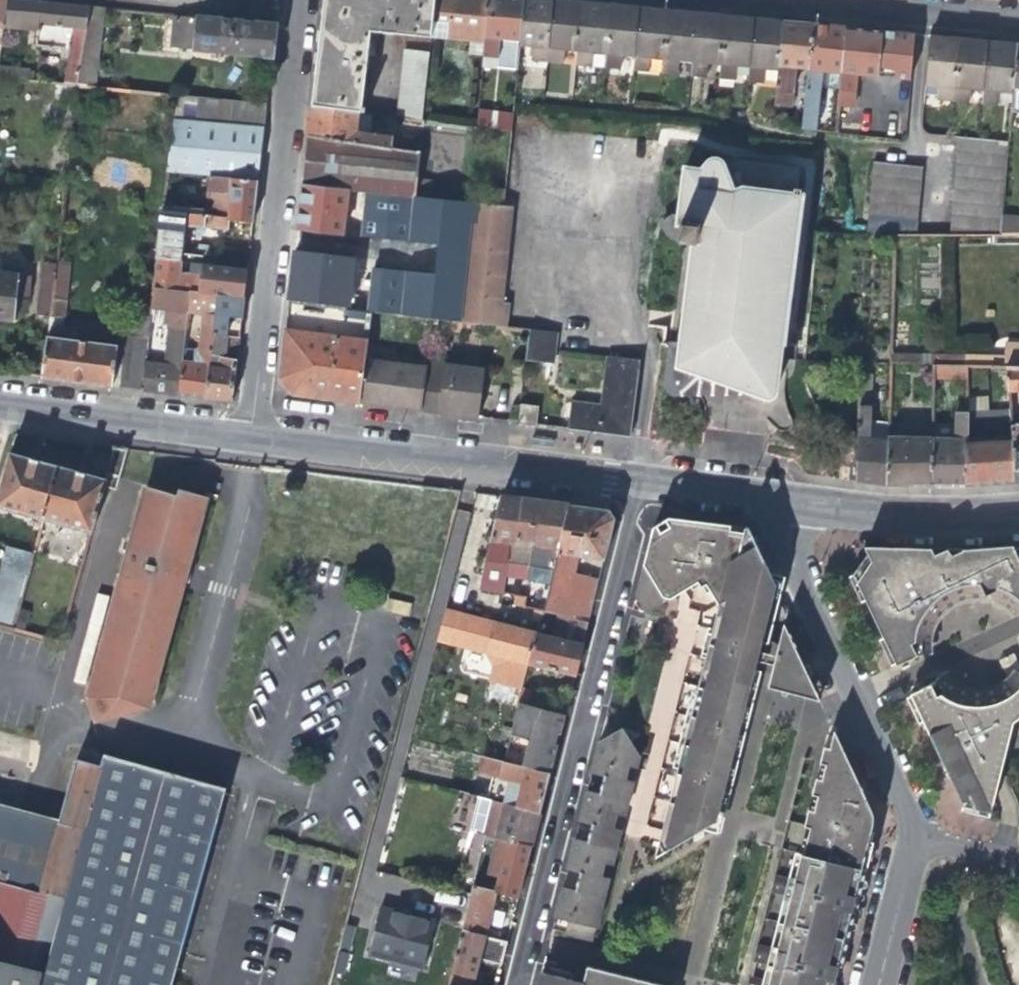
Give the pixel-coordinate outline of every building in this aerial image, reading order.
[(81,47),(86,5),(46,1),(34,0),(5,0),(2,26),(34,29),(33,42),(81,47)] [(427,34),(431,0),(321,0),(316,47),(309,105),(358,111),(369,29),(427,35),(427,34)] [(469,38),(482,39),(485,0),(431,0),(427,34),(469,38)] [(517,39),(520,0),(485,0),(482,39),(481,53),(480,64),(494,66),(497,38),(517,39)] [(544,63),(550,0),(520,0),(517,39),(516,44),(530,45),(529,61),(544,63)] [(574,50),(578,0),(574,0),(550,0),(544,63),(557,64),(559,48),(574,50)] [(587,51),(603,53),(609,3),(596,2),(578,0),(574,50),(572,66),(586,67),(587,51)] [(617,55),(632,56),(637,6),(622,5),(609,3),(603,53),(602,68),(616,70),(617,55)] [(94,53),(99,7),(86,5),(81,47),(81,52),(94,53)] [(646,58),(660,59),(664,9),(651,8),(637,6),(632,56),(630,71),(644,73),(646,58)] [(675,60),(688,62),(693,12),(682,11),(664,9),(660,59),(658,74),(673,76),(675,60)] [(703,63),(718,65),(722,15),(711,13),(693,12),(688,62),(687,77),(702,79),(703,63)] [(166,44),(175,45),(178,14),(169,13),(166,44)] [(178,14),(175,45),(271,55),(272,42),(274,24),(178,14)] [(731,66),(746,68),(751,17),(740,16),(722,15),(718,65),(716,80),(730,82),(731,66)] [(760,69),(775,71),(779,20),(769,19),(751,17),(746,68),(745,83),(759,85),(760,69)] [(790,70),(804,71),(808,23),(796,22),(779,20),(775,71),(771,106),(787,108),(790,70)] [(818,72),(837,73),(841,26),(827,25),(808,23),(804,71),(799,129),(812,131),(818,72)] [(873,76),(876,30),(862,28),(841,26),(837,73),(834,108),(851,109),(854,74),(873,76)] [(893,31),(876,30),(873,76),(890,77),(893,31)] [(903,32),(893,31),(890,77),(907,78),(911,33),(903,32)] [(932,101),(947,102),(954,37),(944,36),(928,35),(922,85),(934,86),(932,101)] [(964,90),(976,91),(982,40),(969,39),(954,37),(947,102),(962,104),(964,90)] [(468,52),(481,53),(482,39),(469,38),(468,52)] [(514,68),(516,44),(517,39),(497,38),(494,66),(514,68)] [(992,93),(1008,95),(1012,45),(998,42),(982,40),(976,91),(975,105),(990,107),(992,93)] [(1012,45),(1008,95),(1005,127),(1018,128),(1018,113),(1018,45),(1012,45)] [(418,118),(423,71),(425,52),(401,50),(395,115),(418,118)] [(203,173),(256,179),(261,140),(265,103),(175,93),(166,169),(203,173)] [(356,134),(358,111),(309,105),(307,122),(305,138),(392,148),(393,140),(356,134)] [(508,129),(510,112),(476,108),(474,125),(508,129)] [(398,135),(397,149),(415,151),(416,138),(398,135)] [(954,148),(1004,153),(1005,140),(971,137),(955,136),(954,148)] [(354,272),(348,308),(367,310),(398,313),(410,196),(415,151),(397,149),(392,148),(305,138),(300,183),(345,189),(364,190),(356,257),(354,272)] [(1003,166),(1004,153),(954,148),(952,161),(1003,166)] [(656,223),(667,238),(690,241),(678,342),(667,341),(665,357),(663,381),(664,385),(667,390),(692,392),(695,394),(699,400),(702,407),(702,413),(701,428),(766,435),(776,429),(780,431),(788,429),(789,423),(782,399),(783,398),(782,379),(787,376),(789,360),(781,359),(784,338),(780,337),(799,169),(788,168),(788,162),(738,155),(737,161),(722,167),(719,162),(713,157),(708,157),(698,169),(682,167),(676,214),(669,213),(656,223)] [(1002,178),(1003,166),(952,161),(951,174),(1002,178)] [(869,174),(918,179),(919,167),(898,165),(870,162),(869,174)] [(228,192),(225,211),(225,217),(225,218),(231,219),(251,221),(254,200),(256,179),(203,173),(201,189),(211,190),(228,192)] [(868,187),(917,191),(918,179),(869,174),(868,187)] [(1001,190),(1002,178),(951,174),(949,186),(1001,190)] [(339,234),(345,189),(300,183),(297,205),(295,228),(339,234)] [(1000,203),(1001,190),(949,186),(948,198),(1000,203)] [(866,200),(916,205),(917,191),(868,187),(866,200)] [(208,209),(225,211),(228,192),(211,190),(208,209)] [(469,202),(410,196),(398,313),(447,318),(456,319),(469,202)] [(999,215),(1000,203),(948,198),(946,212),(999,217),(999,215)] [(865,213),(914,218),(916,205),(866,200),(865,213)] [(508,206),(469,202),(456,319),(504,325),(506,303),(498,302),(508,206)] [(184,223),(185,212),(161,209),(156,257),(179,260),(182,233),(184,223)] [(185,212),(184,223),(223,228),(225,218),(225,217),(185,212)] [(998,232),(999,217),(946,212),(944,232),(998,232)] [(913,232),(914,218),(865,213),(863,232),(891,232),(913,232)] [(999,215),(999,217),(998,232),(1015,232),(1018,232),(1018,216),(999,215)] [(250,234),(251,221),(231,219),(230,232),(250,234)] [(178,272),(179,260),(156,257),(152,285),(188,289),(195,290),(198,264),(193,264),(191,273),(185,272),(178,272)] [(40,261),(39,274),(53,276),(55,266),(55,263),(40,261)] [(214,293),(243,296),(244,284),(246,270),(198,264),(195,290),(214,293)] [(69,303),(73,269),(55,266),(53,276),(49,316),(46,338),(74,341),(76,329),(60,327),(63,303),(69,303)] [(0,272),(0,317),(14,318),(16,293),(29,295),(31,275),(2,273),(0,272)] [(34,314),(49,316),(53,276),(39,274),(38,274),(34,314)] [(152,285),(149,307),(162,308),(160,322),(167,323),(164,345),(167,345),(165,364),(162,363),(143,361),(139,390),(162,392),(176,394),(179,366),(181,347),(186,310),(188,289),(152,285)] [(186,310),(212,314),(214,293),(195,290),(188,289),(186,310)] [(211,324),(210,333),(238,336),(243,296),(214,293),(212,314),(211,324)] [(337,334),(340,307),(286,301),(285,315),(283,327),(337,334)] [(162,308),(149,307),(148,315),(148,321),(160,322),(162,308)] [(357,404),(357,403),(362,361),(367,310),(348,308),(340,307),(337,334),(328,400),(340,401),(357,404)] [(117,333),(115,346),(110,386),(139,390),(143,361),(148,321),(148,315),(130,313),(128,334),(117,333)] [(194,349),(181,347),(179,366),(176,394),(190,396),(202,397),(210,333),(211,324),(197,322),(194,349)] [(298,395),(328,400),(337,334),(283,327),(278,376),(289,394),(298,395)] [(525,327),(522,358),(548,361),(551,330),(525,327)] [(238,336),(210,333),(202,397),(214,399),(230,401),(238,336)] [(110,386),(115,346),(74,341),(46,338),(41,378),(76,382),(110,386)] [(1003,366),(1004,366),(1018,366),(1018,341),(1005,341),(1004,354),(1003,366)] [(915,364),(914,353),(888,353),(888,363),(915,364)] [(963,365),(962,354),(914,353),(915,364),(931,364),(963,365)] [(595,432),(616,435),(617,426),(628,428),(629,420),(637,359),(605,354),(599,404),(568,400),(565,428),(595,432)] [(962,354),(963,365),(964,365),(975,365),(989,365),(1003,366),(1004,354),(962,354)] [(422,367),(362,361),(357,403),(420,410),(436,412),(442,364),(442,363),(423,361),(422,367)] [(442,364),(436,412),(457,414),(476,416),(481,368),(442,364)] [(964,377),(964,365),(963,365),(931,364),(930,377),(964,377)] [(989,385),(1005,385),(1004,366),(1003,366),(989,365),(989,385)] [(1004,366),(1005,385),(1008,437),(1010,480),(1018,479),(1018,424),(1016,424),(1015,416),(1018,416),(1018,409),(1018,404),(1014,404),(1013,392),(1018,392),(1018,366),(1004,366)] [(866,482),(885,485),(886,435),(886,424),(867,423),(868,377),(856,375),(853,444),(853,463),(852,481),(866,482)] [(516,423),(536,425),(538,405),(518,403),(516,423)] [(920,436),(886,435),(885,485),(898,485),(926,485),(928,436),(929,406),(918,405),(917,424),(920,428),(920,436)] [(949,437),(928,436),(926,485),(935,486),(963,486),(963,441),(963,413),(949,412),(949,437)] [(627,436),(628,428),(617,426),(616,435),(619,435),(627,436)] [(554,439),(531,437),(530,446),(554,448),(554,439)] [(1008,437),(963,441),(963,486),(985,483),(1010,480),(1008,437)] [(124,449),(113,448),(105,474),(117,477),(124,449)] [(42,519),(57,466),(34,459),(9,451),(0,484),(0,507),(42,519)] [(89,532),(104,479),(89,475),(57,466),(42,519),(89,532)] [(86,696),(96,717),(146,703),(182,573),(203,496),(176,487),(174,493),(146,485),(129,545),(86,696)] [(537,502),(501,497),(481,584),(514,547),(515,542),(519,538),(534,541),(533,548),(544,602),(569,505),(537,502)] [(542,610),(588,622),(601,573),(614,518),(606,510),(587,508),(569,505),(544,602),(542,610)] [(555,917),(551,931),(593,941),(619,838),(658,848),(655,861),(714,829),(719,808),(736,736),(752,670),(767,605),(769,597),(772,585),(747,528),(668,518),(652,529),(632,611),(648,616),(675,597),(677,607),(674,616),(657,612),(651,634),(669,639),(645,734),(621,728),(612,735),(598,744),(595,754),(588,784),(586,792),(581,811),(564,880),(555,917)] [(514,547),(481,584),(505,587),(527,591),(525,599),(544,602),(533,548),(514,547)] [(32,556),(7,548),(0,571),(0,624),(12,627),(32,556)] [(869,561),(967,563),(1018,558),(1018,551),(999,552),(983,553),(981,549),(965,551),(863,548),(865,553),(869,561)] [(967,563),(869,561),(859,574),(851,574),(873,620),(894,664),(911,656),(922,654),(924,640),(917,626),(922,624),(927,622),(932,613),(936,609),(941,603),(947,599),(955,595),(962,593),(968,592),(976,592),(981,593),(988,595),(998,600),(1006,606),(1013,614),(1018,612),(1018,558),(967,563)] [(522,609),(541,613),(542,610),(544,602),(525,599),(522,609)] [(478,650),(486,618),(447,609),(438,640),(478,650)] [(588,622),(542,610),(541,613),(536,633),(529,659),(528,662),(575,674),(582,646),(588,622)] [(486,647),(529,659),(536,633),(501,623),(493,621),(486,647)] [(783,627),(769,685),(817,697),(783,627)] [(525,674),(528,662),(529,659),(500,651),(494,676),(523,684),(525,674)] [(1016,674),(1008,683),(1002,687),(991,693),(987,695),(974,696),(962,695),(952,699),(945,686),(941,683),(934,678),(927,685),(908,693),(913,703),(966,815),(986,820),(995,787),(1008,723),(1007,721),(1018,713),(1018,675),(1016,674)] [(547,706),(550,694),(526,686),(522,697),(547,706)] [(519,699),(503,759),(551,771),(558,742),(555,741),(558,729),(561,730),(566,712),(519,699)] [(869,807),(865,798),(856,803),(857,805),(851,808),(841,805),(850,768),(830,724),(825,747),(828,747),(824,765),(821,764),(817,779),(820,779),(816,796),(813,795),(809,811),(867,825),(869,828),(868,832),(871,832),(872,823),(871,816),(869,807)] [(816,763),(821,764),(824,765),(828,747),(825,747),(820,745),(816,763)] [(224,786),(103,753),(100,764),(77,757),(60,816),(0,800),(0,984),(170,984),(224,786)] [(477,771),(499,777),(521,783),(516,805),(540,812),(546,790),(551,771),(503,759),(482,753),(477,771)] [(865,798),(850,768),(841,805),(851,808),(857,805),(856,803),(865,798)] [(499,777),(493,799),(516,805),(521,783),(499,777)] [(809,794),(813,795),(816,796),(820,779),(817,779),(813,778),(809,794)] [(537,826),(540,812),(516,805),(493,799),(478,795),(470,827),(485,831),(485,833),(532,846),(537,826)] [(871,832),(868,832),(869,828),(867,825),(809,811),(805,809),(801,827),(805,828),(799,854),(792,881),(771,876),(768,888),(789,893),(782,925),(775,952),(753,947),(750,962),(771,968),(768,983),(746,977),(744,984),(835,984),(871,832)] [(494,850),(493,857),(485,889),(493,891),(519,897),(526,867),(532,846),(485,833),(481,846),(494,850)] [(473,879),(472,885),(485,889),(493,857),(479,854),(473,879)] [(488,912),(493,891),(485,889),(472,885),(461,929),(483,934),(488,912)] [(404,912),(380,906),(369,952),(422,964),(433,918),(404,912)] [(483,934),(461,929),(460,932),(455,952),(452,963),(447,984),(462,984),(462,983),(464,976),(474,980),(477,967),(485,935),(483,934)] [(588,967),(585,977),(583,984),(584,984),(658,984),(592,968),(588,967)] [(540,974),(537,984),(584,984),(583,984),(540,974)]
